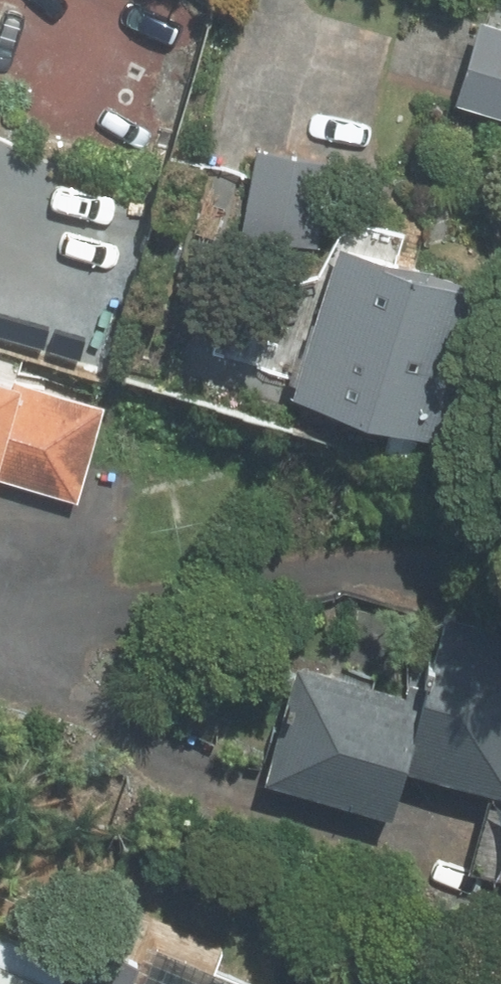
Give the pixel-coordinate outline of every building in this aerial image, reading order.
[(458,90),(500,102),(500,16),(481,10),(458,90)] [(334,148),(256,135),(239,241),(315,254),(334,148)] [(352,230),(308,380),(454,423),(499,274),(352,230)] [(30,365),(0,356),(0,503),(5,486),(80,506),(105,418),(29,397),(31,393),(24,391),(30,365)] [(452,603),(432,686),(299,654),(271,766),(397,798),(407,756),(500,780),(500,615),(452,603)] [(491,787),(469,860),(500,868),(500,790),(491,787)] [(185,866),(144,851),(111,931),(151,947),(185,866)] [(0,924),(0,983),(70,983),(71,981),(67,979),(76,956),(0,924)] [(140,973),(136,983),(167,983),(140,973)]
